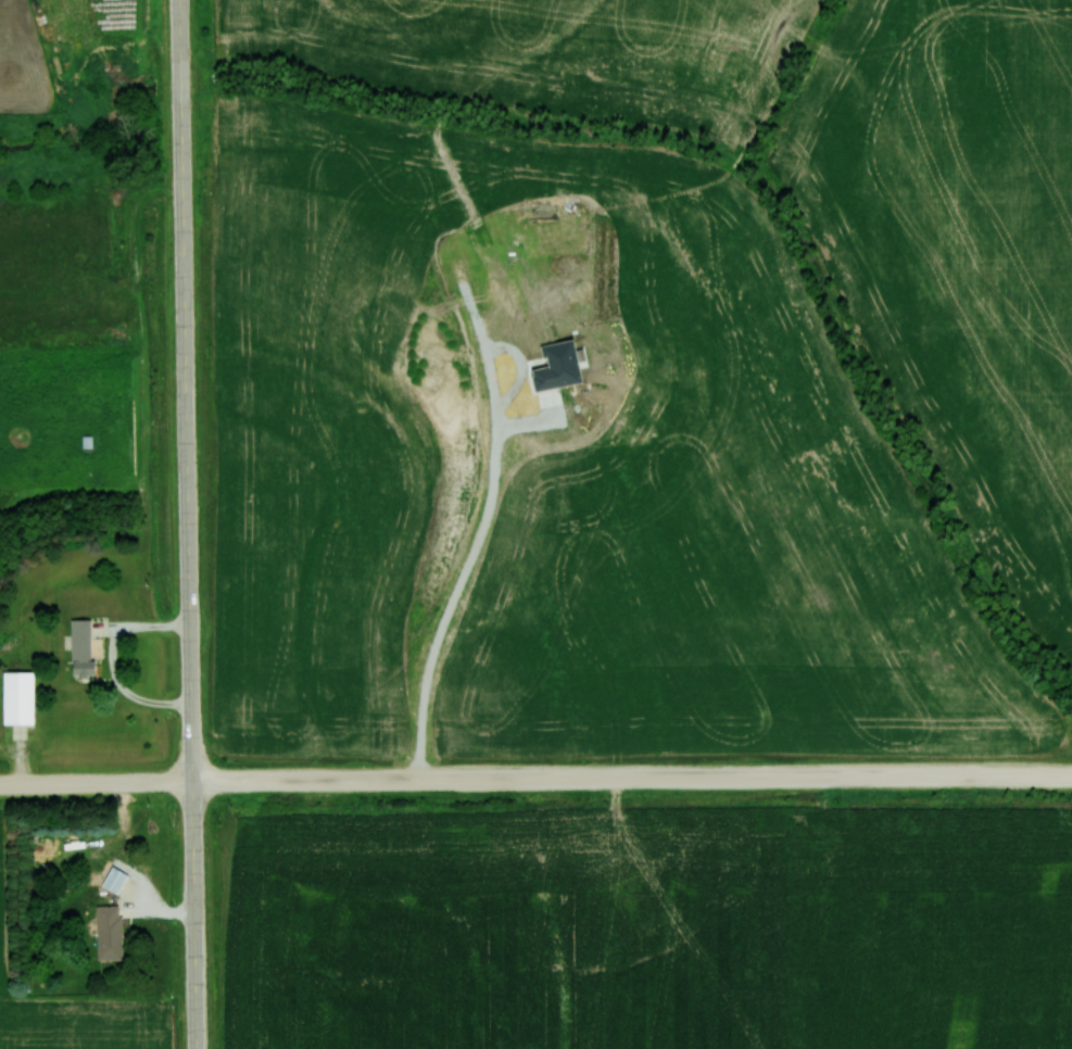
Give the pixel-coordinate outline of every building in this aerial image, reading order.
[(91,619),(71,619),(71,675),(91,675),(91,619)] [(31,724),(32,671),(1,671),(0,724),(31,724)] [(100,886),(117,895),(128,875),(111,866),(100,886)] [(96,959),(121,959),(121,905),(96,905),(96,959)]
